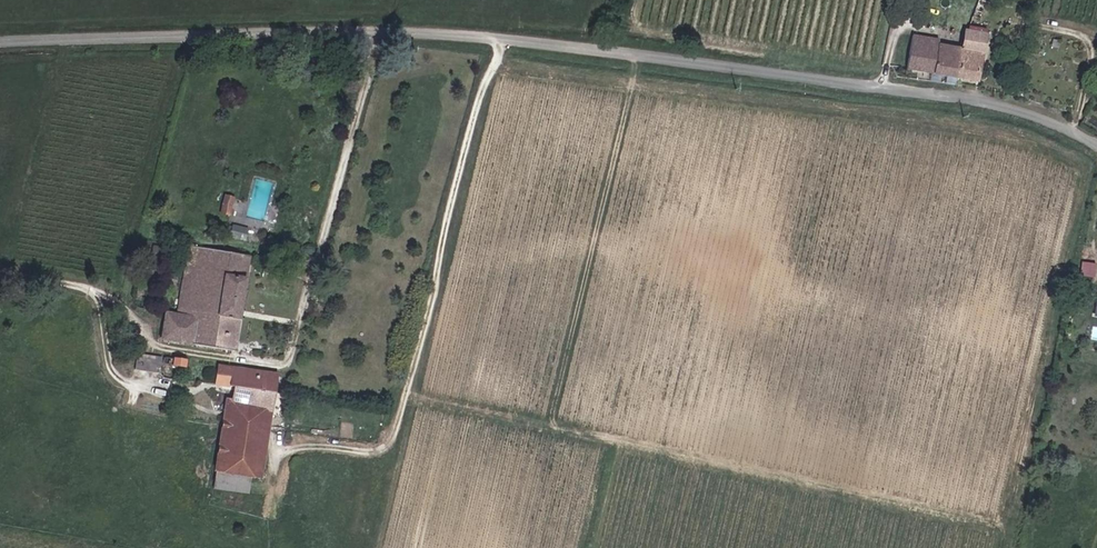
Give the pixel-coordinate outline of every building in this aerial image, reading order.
[(995,2),(987,0),(982,0),(977,18),(990,21),(995,2)] [(980,85),(988,32),(967,29),(964,48),(939,44),(939,40),(914,37),(909,71),(959,79),(959,82),(980,85)] [(221,213),(233,214),(236,195),(224,193),(221,213)] [(247,239),(249,226),(233,224),(231,236),(247,239)] [(169,314),(166,341),(236,353),(252,257),(193,246),(183,316),(169,314)] [(1096,264),(1096,262),(1082,260),(1081,275),(1096,277),(1096,264)] [(160,371),(161,355),(138,353),(136,369),(160,371)] [(272,412),(279,374),(220,363),(215,390),(228,393),(226,404),(272,412)] [(260,481),(272,412),(226,404),(213,472),(260,481)]
